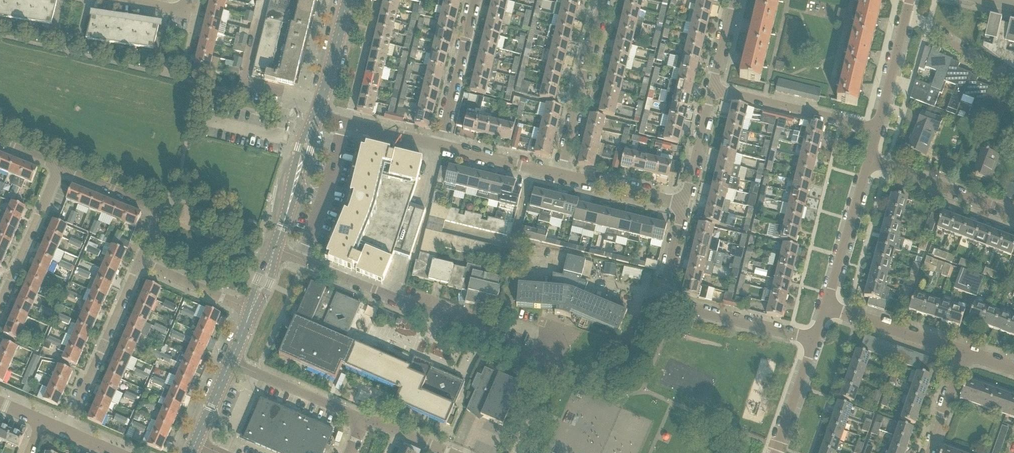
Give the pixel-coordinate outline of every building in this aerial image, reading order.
[(43,24),(42,27),(48,29),(49,25),(52,25),(57,2),(56,2),(57,0),(46,0),(43,0),(0,0),(0,16),(44,22),(43,24)] [(209,7),(224,10),(226,0),(211,0),(209,7)] [(252,77),(279,84),(294,88),(295,84),(315,0),(271,0),(266,19),(262,36),(261,39),(252,77)] [(383,6),(398,9),(400,0),(384,0),(383,6)] [(437,6),(443,8),(444,8),(458,11),(461,0),(439,0),(437,6)] [(490,9),(505,13),(508,1),(502,0),(493,0),(490,9)] [(625,7),(640,10),(642,0),(627,0),(625,7)] [(688,10),(695,12),(710,15),(713,3),(703,1),(699,0),(698,0),(696,5),(689,4),(688,10)] [(756,11),(775,16),(779,0),(758,0),(756,11)] [(861,2),(853,35),(872,40),(881,7),(872,5),(873,5),(869,4),(861,2)] [(563,4),(560,16),(575,20),(577,8),(563,4)] [(383,6),(380,17),(395,21),(398,9),(383,6)] [(206,18),(206,19),(221,23),(221,22),(224,10),(209,7),(206,18)] [(625,7),(622,19),(637,22),(640,10),(625,7)] [(435,18),(440,20),(455,23),(458,11),(443,8),(442,15),(436,13),(435,18)] [(490,9),(488,21),(502,25),(505,13),(490,9)] [(756,11),(748,44),(767,49),(775,16),(756,11)] [(695,12),(692,24),(707,27),(710,15),(695,12)] [(560,16),(557,28),(572,31),(575,20),(560,16)] [(982,48),(1008,67),(1012,53),(999,48),(1004,26),(1004,25),(1004,26),(999,25),(1000,22),(1001,22),(1002,19),(990,16),(989,19),(987,18),(987,19),(989,19),(982,48)] [(158,23),(148,21),(148,22),(148,25),(92,17),(87,38),(146,47),(144,52),(150,54),(151,50),(153,50),(159,27),(158,27),(159,23),(158,23)] [(380,17),(377,29),(392,33),(395,21),(380,17)] [(204,30),(203,31),(218,35),(224,36),(227,24),(221,23),(206,19),(204,30)] [(622,19),(619,31),(634,34),(639,35),(642,24),(637,22),(622,19)] [(440,20),(438,31),(452,35),(455,23),(440,20)] [(488,21),(485,33),(499,36),(502,25),(488,21)] [(1013,72),(1013,22),(1010,21),(1009,27),(1004,26),(999,48),(1012,53),(1008,67),(1013,72)] [(409,24),(407,36),(412,37),(415,26),(409,24)] [(692,24),(689,35),(704,39),(707,27),(692,24)] [(532,25),(530,33),(534,34),(538,35),(542,36),(542,34),(542,33),(535,31),(536,26),(532,25)] [(551,26),(548,38),(569,43),(572,31),(557,28),(551,26)] [(377,29),(374,41),(389,44),(392,33),(377,29)] [(203,31),(201,41),(215,45),(218,35),(203,31)] [(438,31),(435,43),(450,46),(452,35),(438,31)] [(619,31),(616,42),(631,46),(634,34),(619,31)] [(485,33),(482,44),(496,48),(499,36),(485,33)] [(528,41),(527,43),(532,45),(533,39),(537,40),(538,35),(534,34),(530,33),(528,38),(528,41)] [(689,35),(686,47),(701,50),(704,39),(689,35)] [(853,35),(845,68),(864,73),(872,40),(853,35)] [(554,40),(551,51),(566,55),(569,43),(548,38),(554,40)] [(201,41),(198,53),(213,56),(215,45),(201,41)] [(374,41),(372,52),(387,56),(392,57),(395,46),(389,45),(389,44),(374,41)] [(616,42),(614,54),(628,57),(631,46),(616,42)] [(435,43),(432,54),(447,58),(450,46),(435,43)] [(482,44),(479,56),(493,60),(496,48),(482,44)] [(767,49),(748,44),(739,77),(748,79),(747,80),(751,81),(751,80),(759,82),(767,49)] [(940,91),(944,82),(952,61),(952,59),(939,54),(941,49),(933,46),(932,49),(925,47),(919,69),(924,71),(925,67),(937,72),(931,86),(931,87),(940,91)] [(686,47),(684,58),(698,62),(701,50),(686,47)] [(551,51),(549,63),(563,66),(566,55),(551,51)] [(372,52),(369,64),(384,67),(387,56),(372,52)] [(213,56),(198,53),(195,65),(210,69),(216,70),(219,58),(213,56)] [(432,54),(429,66),(444,70),(447,58),(432,54)] [(614,54),(611,66),(626,69),(628,57),(614,54)] [(479,56),(476,68),(491,71),(496,73),(499,61),(493,60),(479,56)] [(673,68),(681,70),(695,74),(698,62),(684,58),(675,56),(673,68)] [(944,82),(940,91),(939,93),(941,94),(946,82),(956,86),(947,109),(957,112),(961,101),(971,75),(971,74),(970,73),(958,69),(960,64),(952,61),(944,82)] [(648,62),(645,74),(650,75),(653,63),(648,62)] [(549,63),(546,74),(560,78),(563,66),(549,63)] [(369,64),(366,75),(381,79),(384,67),(369,64)] [(429,66),(426,78),(441,81),(444,70),(429,66)] [(611,66),(608,77),(623,81),(626,69),(611,66)] [(476,68),(473,79),(488,83),(491,71),(476,68)] [(864,73),(845,68),(837,101),(845,103),(848,104),(856,106),(864,73)] [(681,70),(678,82),(693,85),(695,74),(681,70)] [(546,74),(543,86),(558,90),(560,78),(546,74)] [(366,75),(363,87),(378,91),(381,79),(366,75)] [(977,120),(981,109),(989,88),(990,87),(989,87),(976,82),(978,77),(971,75),(961,101),(972,105),(968,116),(977,120)] [(653,76),(650,87),(655,88),(658,77),(653,76)] [(608,77),(605,89),(620,92),(623,81),(608,77)] [(426,78),(423,89),(438,93),(441,81),(426,78)] [(488,83),(473,79),(471,91),(485,95),(488,83)] [(775,91),(781,93),(784,81),(778,79),(775,91)] [(503,80),(501,86),(508,88),(513,89),(515,83),(503,80)] [(678,82),(672,80),(670,80),(667,91),(669,92),(690,97),(693,85),(678,82)] [(781,93),(787,94),(790,82),(784,81),(781,93)] [(915,81),(913,87),(929,93),(927,99),(925,104),(934,107),(939,93),(940,91),(931,87),(931,86),(915,81)] [(787,94),(794,96),(797,84),(790,82),(787,94)] [(794,96),(800,97),(803,85),(797,84),(794,96)] [(537,85),(535,91),(542,92),(540,98),(545,99),(555,102),(558,90),(543,86),(543,87),(537,85)] [(800,97),(806,99),(809,87),(803,85),(800,97)] [(363,87),(360,99),(375,102),(378,91),(363,87)] [(806,99),(812,100),(815,89),(809,87),(806,99)] [(913,87),(912,93),(927,99),(929,93),(913,87)] [(989,88),(981,109),(993,113),(987,129),(996,133),(1004,110),(1008,101),(995,96),(996,91),(989,88)] [(423,89),(421,101),(435,105),(438,93),(423,89)] [(605,89),(602,100),(617,104),(621,105),(624,93),(620,92),(605,89)] [(815,89),(812,100),(819,102),(821,90),(815,89)] [(666,103),(672,105),(687,108),(690,97),(669,92),(666,103)] [(912,93),(910,98),(925,104),(927,99),(912,93)] [(514,96),(512,105),(519,107),(520,103),(521,98),(514,96)] [(459,115),(456,126),(464,127),(463,129),(475,132),(479,118),(482,103),(484,98),(477,97),(475,104),(476,105),(475,111),(461,107),(459,113),(459,115)] [(375,102),(360,99),(357,111),(372,115),(375,102)] [(617,104),(602,100),(599,113),(614,116),(617,104)] [(421,101),(418,113),(433,116),(435,105),(421,101)] [(733,103),(730,115),(744,119),(747,107),(733,103)] [(547,104),(544,117),(558,120),(561,108),(547,104)] [(672,105),(670,117),(684,120),(687,108),(672,105)] [(774,126),(775,119),(776,114),(763,110),(760,122),(774,126)] [(935,132),(937,133),(942,119),(922,112),(917,126),(918,126),(912,141),(911,140),(908,150),(911,151),(911,152),(913,153),(913,152),(926,156),(923,155),(928,141),(931,142),(935,132)] [(433,116),(418,113),(415,125),(430,128),(433,116)] [(591,115),(587,127),(602,131),(605,118),(591,115)] [(730,115),(727,127),(741,130),(744,119),(730,115)] [(777,125),(776,128),(784,130),(785,127),(788,116),(780,115),(778,119),(777,125)] [(544,117),(541,129),(555,133),(558,120),(544,117)] [(670,117),(667,128),(681,132),(684,120),(670,117)] [(479,118),(475,132),(487,135),(491,120),(488,120),(485,119),(479,118)] [(487,135),(499,138),(502,123),(491,120),(487,135)] [(800,127),(799,132),(821,137),(824,125),(809,122),(807,128),(800,127)] [(502,123),(499,138),(511,141),(514,126),(502,123)] [(587,127),(585,140),(599,143),(602,131),(587,127)] [(660,127),(657,139),(664,140),(669,142),(678,144),(681,132),(667,128),(660,127)] [(727,127),(724,139),(739,142),(741,130),(727,127)] [(541,129),(538,141),(552,145),(555,133),(541,129)] [(776,130),(774,139),(779,140),(783,141),(784,137),(780,136),(781,131),(776,130)] [(794,131),(791,142),(803,145),(818,149),(821,137),(806,134),(799,132),(799,133),(794,131)] [(724,139),(721,150),(736,154),(739,142),(724,139)] [(531,140),(528,152),(535,154),(545,157),(549,157),(549,158),(552,145),(538,141),(531,140)] [(585,140),(582,152),(594,155),(596,155),(601,157),(604,144),(599,143),(585,140)] [(656,141),(655,146),(659,147),(657,155),(660,156),(662,148),(664,143),(656,141)] [(664,143),(662,148),(676,152),(678,146),(664,143)] [(338,220),(335,227),(327,246),(331,248),(325,260),(352,271),(352,270),(353,268),(357,270),(356,273),(382,284),(392,260),(394,253),(409,258),(409,259),(410,259),(426,210),(410,205),(417,184),(423,160),(395,153),(394,157),(390,156),(391,152),(363,145),(360,159),(356,158),(354,165),(353,171),(353,172),(349,185),(353,186),(352,192),(350,200),(347,209),(342,221),(338,220)] [(803,145),(800,157),(815,161),(818,149),(803,145)] [(977,176),(990,181),(990,180),(988,179),(992,166),(995,167),(999,156),(988,152),(989,150),(986,149),(986,150),(981,149),(982,150),(976,164),(975,164),(972,174),(975,175),(975,176),(977,177),(977,176)] [(721,150),(718,162),(733,165),(736,154),(721,150)] [(596,155),(582,152),(579,165),(593,168),(596,155)] [(621,167),(633,169),(636,155),(624,152),(621,167)] [(660,160),(656,175),(668,178),(669,173),(672,163),(671,163),(672,157),(661,154),(660,160)] [(8,173),(14,159),(2,155),(0,161),(0,170),(8,173)] [(633,169),(644,172),(648,157),(636,155),(633,169)] [(644,172),(656,175),(660,160),(648,157),(644,172)] [(800,157),(797,169),(812,172),(815,161),(800,157)] [(14,159),(8,173),(15,176),(12,185),(13,186),(9,197),(11,198),(25,164),(14,159)] [(939,172),(952,177),(956,164),(944,160),(939,172)] [(718,162),(716,174),(737,179),(740,167),(733,165),(718,162)] [(25,164),(11,198),(15,200),(19,188),(22,189),(25,181),(32,183),(38,169),(25,164)] [(441,167),(432,203),(441,206),(442,192),(445,183),(456,186),(460,168),(449,166),(448,169),(441,167)] [(471,171),(460,168),(456,186),(454,191),(465,194),(467,189),(471,171)] [(797,169),(795,180),(809,184),(812,172),(797,169)] [(482,174),(471,171),(467,189),(478,192),(482,174)] [(493,176),(482,174),(478,192),(489,194),(493,176)] [(716,174),(713,185),(736,191),(737,191),(740,180),(737,179),(716,174)] [(504,179),(493,176),(489,194),(487,200),(499,203),(504,179)] [(504,179),(499,203),(517,207),(522,189),(515,188),(516,182),(504,179)] [(795,180),(792,192),(807,196),(809,184),(795,180)] [(1013,200),(1013,186),(1008,184),(1003,197),(1013,200)] [(713,185),(710,197),(724,201),(732,202),(733,203),(736,191),(713,185)] [(66,200),(78,205),(84,190),(72,186),(66,200)] [(78,205),(89,209),(95,195),(84,190),(78,205)] [(526,212),(539,215),(545,192),(534,190),(532,200),(529,199),(526,212)] [(539,215),(551,218),(556,195),(545,192),(539,215)] [(792,192),(789,204),(804,207),(807,196),(792,192)] [(750,194),(747,206),(748,206),(754,208),(756,196),(751,195),(750,194)] [(888,202),(887,207),(907,212),(908,208),(905,207),(907,199),(900,197),(901,197),(891,194),(889,202),(888,202)] [(89,209),(100,213),(106,199),(95,195),(89,209)] [(562,221),(563,215),(567,198),(556,195),(551,218),(562,221)] [(710,197),(707,209),(722,212),(724,201),(710,197)] [(563,215),(574,218),(578,203),(578,204),(579,200),(578,200),(567,198),(563,215)] [(100,213),(112,218),(117,204),(106,199),(100,213)] [(722,212),(729,214),(732,202),(724,201),(722,212)] [(12,202),(7,214),(20,220),(26,208),(12,202)] [(782,202),(779,214),(786,215),(801,219),(804,207),(789,204),(782,202)] [(432,204),(429,217),(445,221),(448,208),(441,206),(432,203),(432,204)] [(573,221),(570,233),(582,235),(582,233),(589,206),(578,204),(578,203),(574,218),(573,221)] [(112,218),(124,223),(129,209),(117,204),(112,218)] [(582,235),(581,236),(592,239),(594,233),(596,226),(600,209),(589,206),(582,233),(582,235)] [(886,213),(884,220),(901,224),(903,217),(905,218),(907,212),(887,207),(886,213)] [(448,208),(445,221),(451,222),(454,209),(448,208)] [(129,209),(124,223),(136,228),(142,214),(129,209)] [(454,209),(451,222),(456,224),(459,210),(454,209)] [(596,226),(607,229),(611,211),(600,209),(596,226)] [(707,209),(704,221),(719,224),(726,226),(729,214),(722,212),(707,209)] [(607,229),(605,234),(616,237),(622,214),(611,211),(607,229)] [(464,216),(462,225),(468,226),(471,213),(465,212),(464,216)] [(471,213),(468,226),(473,228),(477,215),(471,213)] [(943,234),(948,235),(955,217),(950,215),(950,216),(942,213),(939,222),(937,228),(944,231),(943,234)] [(7,214),(2,225),(16,231),(20,220),(7,214)] [(616,237),(615,244),(626,247),(629,234),(633,217),(622,214),(616,237)] [(729,214),(726,226),(734,228),(737,216),(729,214)] [(930,219),(929,220),(935,222),(936,221),(938,216),(932,214),(931,217),(930,219)] [(477,215),(473,228),(479,229),(482,216),(477,215)] [(786,215),(783,227),(798,231),(801,219),(786,215)] [(429,217),(426,229),(442,233),(445,221),(429,217)] [(487,221),(485,231),(490,232),(494,219),(488,217),(487,221)] [(629,234),(640,237),(644,219),(633,217),(629,234)] [(954,235),(961,238),(967,222),(960,220),(960,219),(955,217),(948,235),(953,237),(954,235)] [(494,219),(490,232),(496,233),(499,220),(494,219)] [(640,237),(651,240),(655,222),(644,219),(640,237)] [(928,219),(924,229),(929,231),(930,231),(932,232),(933,227),(935,222),(929,220),(928,219)] [(53,220),(48,232),(62,238),(67,226),(53,220)] [(499,220),(496,233),(502,235),(505,221),(499,220)] [(882,227),(880,232),(900,237),(901,233),(899,232),(901,224),(884,220),(882,227)] [(505,221),(502,235),(508,236),(511,223),(505,221)] [(651,240),(650,246),(661,248),(662,243),(663,243),(667,225),(655,222),(651,240)] [(968,243),(973,244),(979,226),(974,224),(974,225),(967,222),(961,238),(968,241),(968,243)] [(699,224),(696,235),(711,239),(714,227),(699,224)] [(766,236),(772,237),(775,225),(769,224),(766,236)] [(0,229),(0,238),(11,243),(16,231),(2,225),(0,229)] [(798,231),(783,227),(775,225),(772,237),(795,243),(798,231)] [(979,244),(986,247),(992,231),(985,229),(985,228),(979,226),(973,244),(978,246),(979,244)] [(522,227),(520,237),(534,240),(536,230),(522,227)] [(426,229),(420,253),(437,257),(439,247),(442,233),(426,229)] [(536,230),(534,240),(545,243),(546,238),(547,233),(536,230)] [(992,252),(997,254),(1004,235),(999,233),(998,234),(992,231),(986,247),(992,250),(992,252)] [(48,232),(43,243),(57,249),(62,238),(48,232)] [(120,232),(115,243),(127,248),(130,242),(121,238),(123,233),(120,232)] [(879,238),(878,245),(894,250),(896,242),(898,243),(900,237),(880,232),(879,238)] [(448,235),(442,233),(439,247),(445,248),(448,235)] [(742,234),(739,246),(744,247),(747,236),(742,234)] [(454,236),(448,235),(445,248),(450,249),(454,236)] [(696,235),(694,247),(716,253),(717,253),(720,241),(711,239),(696,235)] [(997,254),(1002,256),(1003,253),(1011,256),(1013,248),(1013,240),(1009,238),(1009,237),(1004,235),(997,254)] [(459,238),(454,236),(450,249),(456,251),(459,238)] [(6,254),(11,243),(0,238),(0,252),(6,254)] [(71,238),(70,241),(81,246),(83,244),(71,238)] [(465,239),(459,238),(456,251),(461,252),(465,239)] [(470,240),(465,239),(461,252),(467,254),(470,240)] [(476,242),(470,240),(467,254),(473,255),(476,242)] [(70,241),(68,244),(80,249),(81,246),(70,241)] [(481,243),(476,242),(473,255),(478,256),(481,243)] [(43,243),(38,255),(52,261),(60,264),(64,253),(57,250),(57,249),(43,243)] [(487,244),(481,243),(478,256),(484,258),(487,244)] [(493,246),(487,244),(484,258),(489,259),(493,246)] [(798,248),(783,244),(780,256),(795,259),(798,248)] [(112,245),(106,258),(120,264),(126,252),(116,248),(112,245)] [(875,252),(873,258),(893,263),(895,258),(892,257),(894,250),(878,245),(876,252),(875,252)] [(89,246),(88,249),(99,254),(101,251),(89,246)] [(498,247),(493,246),(489,259),(495,260),(498,247)] [(504,248),(498,247),(495,260),(500,262),(504,248)] [(694,247),(691,259),(713,264),(716,253),(694,247)] [(732,247),(731,253),(733,253),(732,256),(735,257),(741,259),(742,259),(744,250),(733,248),(732,247)] [(509,250),(504,248),(500,262),(506,263),(509,250)] [(941,254),(939,259),(943,260),(945,261),(948,255),(942,252),(942,253),(941,253),(941,254)] [(437,257),(420,253),(418,261),(416,261),(412,276),(448,285),(447,287),(468,292),(465,303),(477,305),(477,304),(493,307),(495,299),(496,299),(496,300),(497,298),(498,297),(499,296),(499,295),(499,294),(500,292),(500,291),(500,289),(500,288),(500,287),(498,287),(500,278),(480,273),(481,268),(468,264),(466,269),(436,262),(438,257),(437,257)] [(38,255),(33,266),(47,272),(52,261),(38,255)] [(776,255),(773,266),(778,267),(778,268),(792,271),(795,259),(780,256),(776,255)] [(583,296),(583,295),(588,283),(581,281),(586,262),(568,257),(563,276),(554,274),(553,289),(542,288),(542,287),(536,286),(536,287),(518,286),(517,305),(535,306),(534,308),(541,308),(541,307),(558,308),(558,313),(555,313),(555,314),(560,315),(562,315),(565,316),(567,317),(570,318),(571,317),(568,316),(570,311),(619,332),(627,314),(583,296)] [(735,257),(732,269),(733,269),(739,270),(742,259),(741,259),(735,257)] [(926,257),(922,269),(934,274),(939,262),(926,257)] [(106,258),(102,268),(116,274),(120,264),(106,258)] [(873,263),(871,270),(888,275),(889,268),(892,268),(893,263),(873,258),(872,263),(873,263)] [(656,270),(658,262),(647,259),(646,263),(645,267),(656,270)] [(691,259),(688,270),(703,274),(710,276),(713,264),(691,259)] [(61,261),(60,264),(71,269),(73,266),(61,261)] [(945,264),(941,275),(947,277),(948,275),(951,266),(945,264)] [(767,277),(775,279),(790,283),(792,271),(778,268),(778,267),(773,266),(769,265),(767,277)] [(33,266),(28,278),(42,284),(47,272),(33,266)] [(102,268),(97,280),(111,286),(116,274),(102,268)] [(765,277),(766,271),(755,268),(753,273),(765,277)] [(79,269),(78,272),(90,277),(91,274),(79,269)] [(733,269),(731,277),(737,278),(739,270),(733,269)] [(685,282),(700,286),(703,274),(688,270),(685,282)] [(868,277),(867,283),(886,288),(888,283),(886,282),(888,275),(871,270),(869,277),(868,277)] [(961,270),(954,289),(975,297),(983,279),(961,270)] [(28,278),(23,289),(37,295),(42,284),(28,278)] [(775,279),(772,291),(787,294),(790,283),(775,279)] [(92,291),(92,292),(106,298),(111,286),(97,280),(92,291)] [(991,281),(989,287),(992,289),(994,289),(997,283),(996,283),(994,282),(991,281)] [(685,282),(682,294),(704,300),(708,288),(700,286),(685,282)] [(147,283),(142,295),(156,301),(161,289),(147,283)] [(294,321),(280,355),(332,377),(336,379),(342,364),(346,366),(398,389),(398,390),(400,391),(395,402),(446,425),(447,424),(452,426),(459,410),(454,408),(465,382),(432,368),(433,365),(414,357),(409,369),(345,341),(361,304),(337,294),(336,294),(326,289),(311,283),(304,301),(299,311),(295,320),(294,321)] [(866,288),(864,296),(869,298),(867,306),(878,309),(884,311),(886,301),(890,289),(886,288),(867,283),(865,288),(866,288)] [(52,291),(63,296),(65,293),(54,288),(52,291)] [(23,289),(19,300),(32,306),(37,295),(23,289)] [(87,289),(82,300),(87,302),(87,303),(101,309),(106,298),(92,292),(92,291),(87,289)] [(764,289),(761,301),(769,302),(784,306),(787,294),(772,291),(764,289)] [(725,294),(722,304),(730,306),(733,296),(733,294),(728,292),(725,292),(725,294)] [(65,293),(63,296),(75,301),(76,298),(65,293)] [(916,313),(921,314),(928,295),(923,294),(922,296),(914,294),(912,300),(909,309),(916,312),(916,313)] [(142,295),(137,307),(151,313),(156,301),(142,295)] [(927,315),(934,318),(939,301),(933,299),(933,297),(928,295),(921,314),(927,316),(927,315)] [(735,297),(733,307),(741,308),(743,299),(735,297)] [(19,300),(14,311),(28,317),(32,306),(19,300)] [(165,301),(164,304),(176,309),(177,306),(165,301)] [(941,321),(947,322),(953,303),(947,302),(947,304),(939,301),(934,318),(941,320),(941,321)] [(769,305),(766,315),(781,318),(784,306),(769,302),(769,305)] [(87,303),(82,314),(96,321),(101,309),(87,303)] [(953,303),(947,322),(952,324),(952,323),(960,326),(965,310),(957,308),(958,305),(953,303)] [(976,322),(981,324),(988,305),(983,303),(982,306),(974,303),(968,319),(976,322)] [(163,306),(163,307),(174,312),(175,311),(175,310),(176,309),(164,304),(164,305),(163,306)] [(195,314),(194,317),(202,320),(201,321),(215,327),(221,315),(207,309),(199,305),(195,314)] [(987,326),(993,328),(999,312),(992,309),(993,307),(988,305),(981,324),(986,326),(987,326)] [(137,307),(132,318),(146,324),(146,323),(152,326),(154,327),(156,324),(159,315),(151,312),(151,313),(137,307)] [(14,311),(9,322),(23,328),(28,317),(14,311)] [(1000,332),(1005,333),(1012,315),(1007,313),(1007,315),(999,312),(993,328),(1000,331),(1000,332)] [(82,314),(77,325),(91,331),(96,321),(82,314)] [(1013,336),(1013,315),(1012,315),(1005,333),(1011,335),(1013,336)] [(132,318),(127,329),(141,335),(147,337),(152,326),(146,323),(146,324),(132,318)] [(201,321),(196,333),(210,339),(215,327),(201,321)] [(23,328),(9,322),(4,334),(18,340),(23,328)] [(67,334),(72,337),(86,343),(91,331),(77,325),(72,323),(67,334)] [(127,329),(122,340),(136,346),(141,335),(127,329)] [(174,331),(172,334),(184,339),(185,336),(174,331)] [(196,333),(191,344),(205,350),(210,339),(196,333)] [(172,334),(171,337),(182,342),(184,339),(172,334)] [(72,337),(68,347),(82,353),(86,343),(72,337)] [(860,348),(866,350),(870,339),(864,337),(860,348)] [(47,339),(43,347),(49,350),(52,344),(59,347),(60,345),(48,340),(47,339)] [(866,350),(872,352),(876,341),(870,339),(866,350)] [(122,340),(117,352),(131,358),(136,346),(122,340)] [(872,352),(877,355),(881,343),(876,341),(872,352)] [(0,350),(0,354),(12,360),(18,348),(4,342),(0,350)] [(877,355),(883,357),(887,345),(881,343),(877,355)] [(59,347),(58,350),(65,353),(62,360),(67,362),(76,366),(82,353),(68,347),(60,344),(60,345),(59,347)] [(191,344),(187,355),(201,361),(205,350),(191,344)] [(883,357),(889,359),(893,347),(887,345),(883,357)] [(889,359),(895,361),(899,349),(893,347),(889,359)] [(895,361),(900,363),(905,351),(899,349),(895,361)] [(856,350),(852,362),(866,367),(870,356),(865,354),(856,350)] [(900,363),(906,365),(910,353),(905,351),(900,363)] [(117,352),(112,363),(126,369),(133,372),(138,361),(131,358),(117,352)] [(181,352),(176,363),(182,365),(182,367),(195,373),(201,361),(187,355),(181,352)] [(906,365),(912,367),(916,355),(910,353),(906,365)] [(8,371),(12,360),(0,354),(0,367),(8,371)] [(35,355),(29,367),(32,368),(37,356),(35,355)] [(912,367),(918,369),(922,358),(916,355),(912,367)] [(918,369),(924,371),(928,360),(922,358),(918,369)] [(928,360),(924,371),(929,373),(933,362),(928,360)] [(852,362),(848,374),(862,379),(866,367),(852,362)] [(112,363),(107,374),(121,380),(126,369),(112,363)] [(59,366),(54,377),(68,383),(73,372),(59,366)] [(182,367),(177,378),(191,384),(195,373),(182,367)] [(520,384),(521,385),(521,384),(485,368),(481,376),(478,374),(473,385),(477,386),(467,410),(503,425),(503,424),(502,424),(520,384)] [(917,373),(913,384),(927,389),(931,377),(923,374),(922,374),(917,373)] [(107,374),(103,385),(117,391),(121,380),(107,374)] [(848,374),(844,385),(858,390),(862,379),(848,374)] [(54,377),(49,388),(63,394),(68,383),(54,377)] [(177,378),(172,389),(186,395),(191,384),(177,378)] [(151,379),(149,382),(151,383),(163,388),(164,385),(153,380),(151,379)] [(988,409),(995,390),(994,390),(994,391),(984,387),(984,386),(978,384),(978,385),(967,381),(968,380),(967,380),(964,387),(960,399),(961,399),(969,402),(970,399),(981,402),(979,405),(988,408),(988,409)] [(913,384),(909,395),(923,400),(927,389),(913,384)] [(103,385),(98,396),(112,402),(118,405),(123,394),(117,392),(117,391),(103,385)] [(163,388),(162,389),(170,392),(167,400),(181,406),(186,395),(172,389),(164,385),(163,388)] [(858,390),(844,385),(839,397),(854,402),(858,390)] [(63,394),(49,388),(44,400),(58,406),(63,394)] [(988,409),(989,409),(997,412),(998,408),(1008,412),(1007,415),(1013,418),(1013,398),(1011,397),(1011,396),(1005,394),(995,391),(995,390),(988,409)] [(909,395),(905,407),(919,412),(923,400),(909,395)] [(98,396),(93,408),(107,414),(112,402),(98,396)] [(144,399),(143,402),(154,407),(156,404),(144,399)] [(244,439),(275,452),(323,452),(333,430),(261,399),(244,439)] [(167,400),(162,411),(176,417),(181,406),(167,400)] [(143,402),(141,405),(153,410),(154,407),(143,402)] [(838,402),(834,414),(848,419),(852,407),(838,402)] [(919,412),(905,407),(901,419),(915,424),(919,412)] [(107,414),(93,408),(88,419),(102,425),(107,414)] [(162,411),(157,422),(171,428),(176,417),(162,411)] [(834,414),(830,425),(844,430),(848,419),(834,414)] [(6,443),(11,431),(15,423),(10,420),(6,429),(0,426),(0,440),(6,443)] [(152,420),(147,431),(167,439),(171,428),(157,422),(152,420)] [(899,423),(895,435),(909,440),(913,428),(899,423)] [(830,425),(825,437),(840,442),(844,430),(830,425)] [(11,431),(6,443),(19,448),(27,428),(22,426),(18,434),(11,431)] [(993,452),(1000,452),(1009,428),(1002,426),(1000,431),(1001,431),(994,452),(993,452)] [(147,431),(142,443),(147,445),(161,451),(167,439),(147,431)] [(895,435),(891,447),(905,452),(909,440),(895,435)] [(821,448),(835,452),(836,452),(840,442),(825,437),(821,448)] [(402,449),(412,452),(420,452),(421,451),(404,443),(402,449)]
